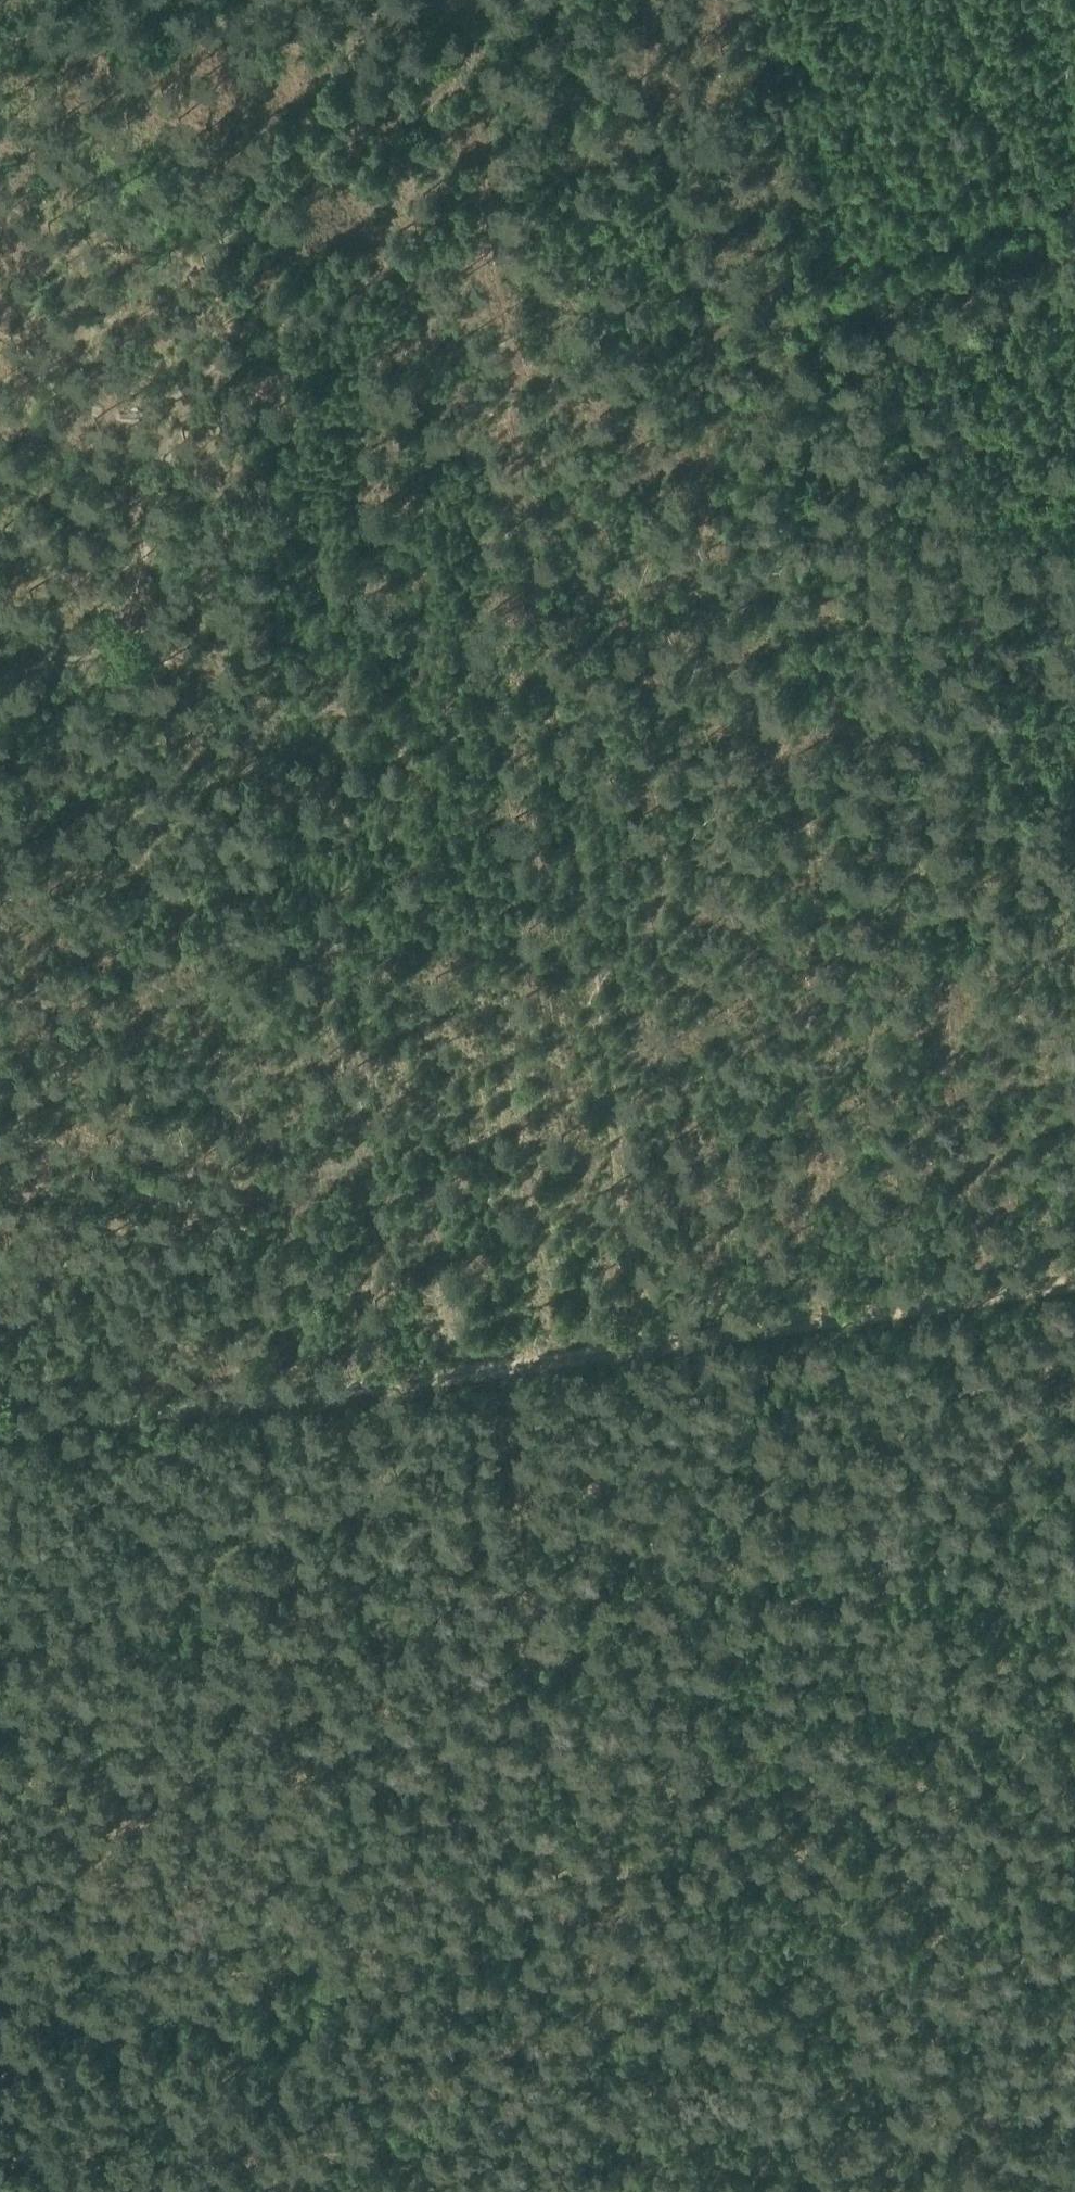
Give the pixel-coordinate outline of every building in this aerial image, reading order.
[(501,1638),(499,1641),(499,1645),(502,1648),(515,1647),(515,1638),(514,1637),(508,1637),(501,1638)]
